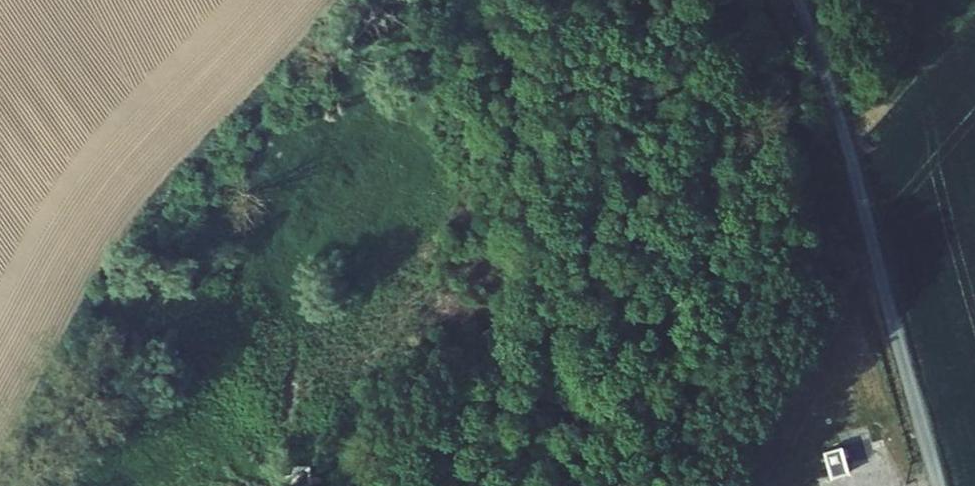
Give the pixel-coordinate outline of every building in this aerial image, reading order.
[(841,446),(825,450),(832,476),(849,471),(841,446)]
